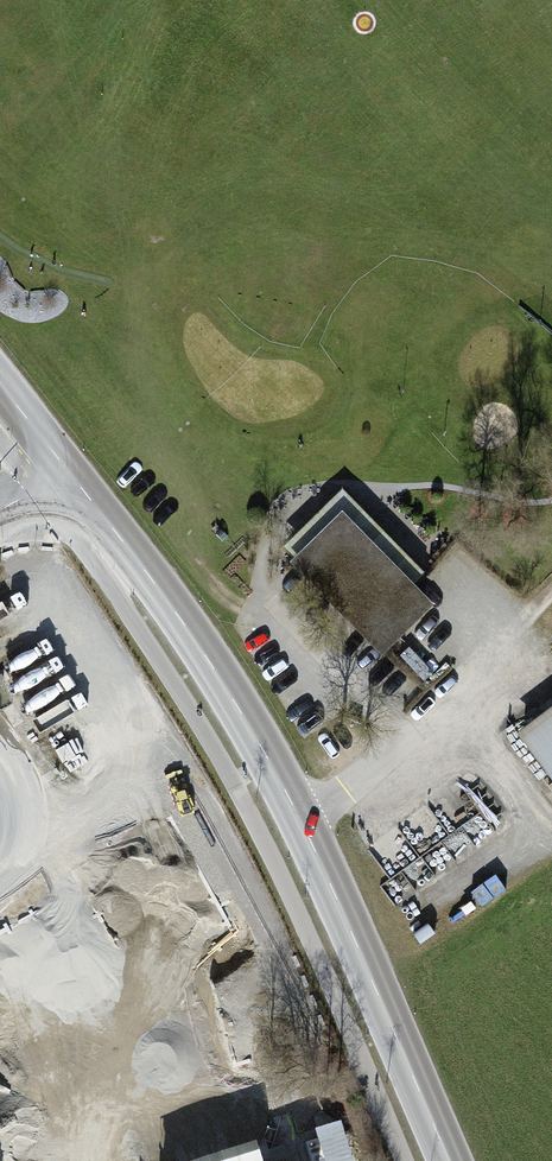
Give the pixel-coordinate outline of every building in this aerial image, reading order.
[(432,606),(339,512),(288,562),(381,656),(432,606)] [(515,737),(551,786),(551,709),(515,737)] [(322,1122),(330,1160),(350,1160),(356,1160),(347,1117),(322,1122)] [(308,1139),(314,1160),(330,1160),(323,1135),(308,1139)] [(270,1148),(202,1160),(272,1160),(270,1148)]
